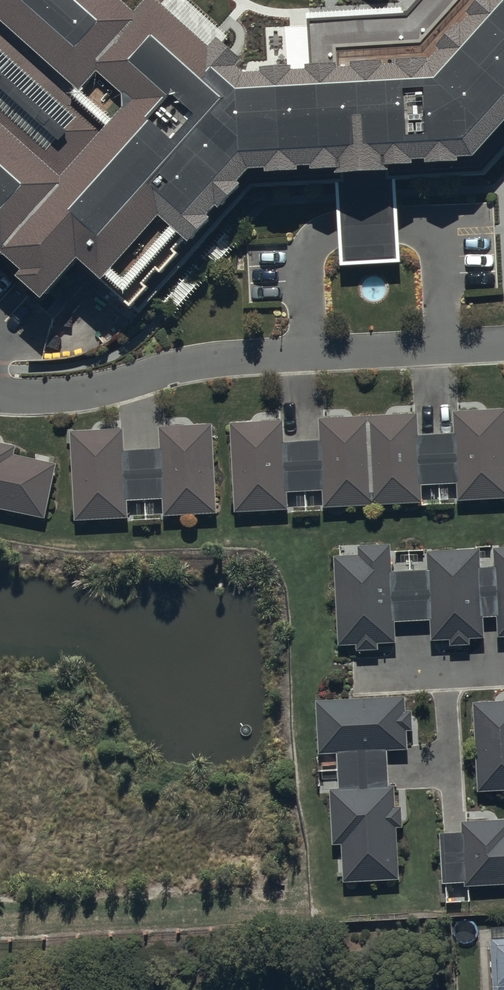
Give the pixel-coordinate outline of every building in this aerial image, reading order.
[(29,273),(23,282),(48,303),(84,263),(108,282),(166,218),(195,246),(216,222),(213,219),(222,209),(226,212),(248,189),(244,186),(254,172),(271,171),(271,177),(304,175),(305,169),(318,169),(319,174),(418,169),(418,163),(432,162),(432,167),(464,166),(464,160),(481,160),(503,134),(503,0),(451,0),(424,31),(338,35),(341,68),(313,69),(313,74),(297,74),(297,70),(267,71),(267,76),(250,76),(243,71),(250,63),(223,41),(215,50),(160,0),(158,0),(142,17),(123,0),(0,0),(0,247),(29,273)] [(235,513),(289,511),(288,493),(323,491),(324,509),(423,505),(422,486),(458,485),(459,503),(503,501),(503,411),(455,413),(455,435),(419,437),(418,415),(320,419),(321,442),(285,443),(285,422),(231,424),(235,513)] [(71,431),(74,520),(129,518),(128,501),(164,499),(164,516),(218,514),(215,427),(160,428),(161,450),(123,451),(123,429),(71,431)] [(46,519),(57,464),(15,456),(17,447),(0,444),(0,509),(46,519)] [(340,647),(360,647),(360,652),(381,652),(380,644),(399,644),(399,625),(434,624),(435,643),(455,642),(456,649),(474,649),(474,640),(487,640),(486,620),(500,619),(500,637),(503,637),(503,550),(497,551),(497,570),(483,571),(482,554),(429,555),(429,574),(394,575),(393,548),(361,549),(361,558),(338,558),(340,647)] [(345,845),(346,882),(402,880),(400,829),(405,828),(404,807),(397,807),(396,788),(391,788),(390,753),(411,753),(410,731),(415,730),(414,712),(406,712),(405,699),(318,702),(320,754),(341,754),(342,791),(334,791),(336,845),(345,845)] [(479,793),(503,792),(503,703),(477,704),(479,793)] [(466,888),(503,887),(503,822),(464,824),(465,837),(442,838),(444,887),(466,886),(466,888)] [(493,934),(495,985),(503,985),(503,934),(493,934)]
